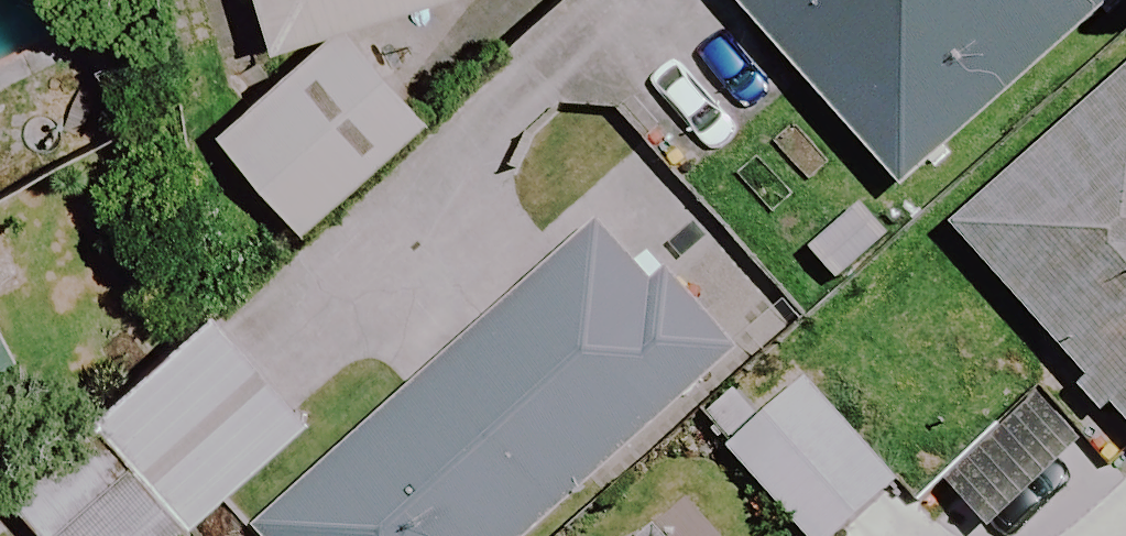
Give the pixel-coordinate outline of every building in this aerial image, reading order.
[(271,50),(435,0),(255,0),(271,50)] [(1103,0),(734,0),(908,195),(1113,11),(1103,0)] [(426,128),(350,37),(221,146),(297,236),(426,128)] [(960,235),(1125,422),(1125,88),(960,235)] [(726,372),(605,234),(262,535),(539,535),(726,372)] [(201,320),(0,523),(0,528),(8,535),(195,535),(305,424),(201,320)] [(20,358),(0,323),(0,369),(20,358)] [(808,387),(730,459),(801,535),(848,535),(901,487),(808,387)] [(1045,404),(953,497),(992,535),(995,535),(1086,445),(1045,404)]
